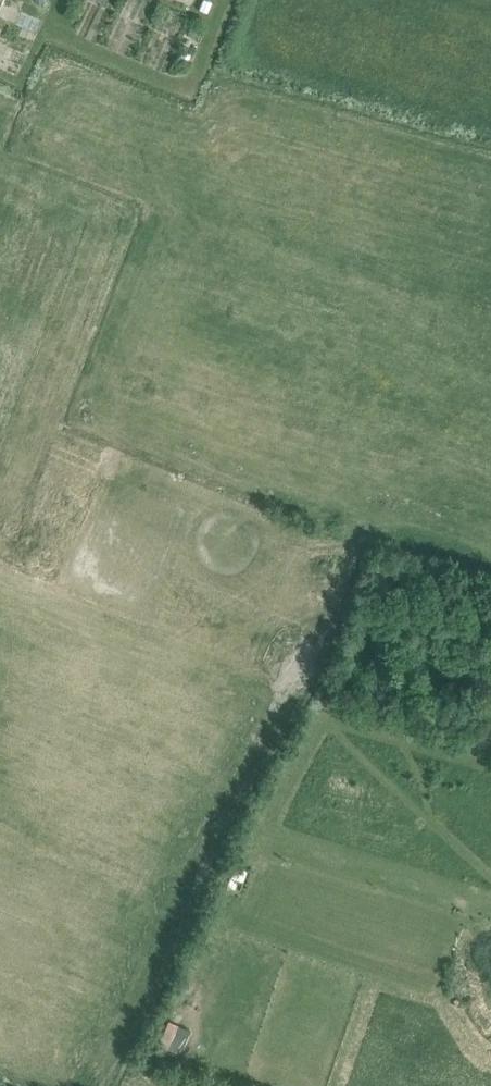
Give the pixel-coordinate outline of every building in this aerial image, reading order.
[(204,1),(200,10),(207,13),(211,3),(204,1)]
